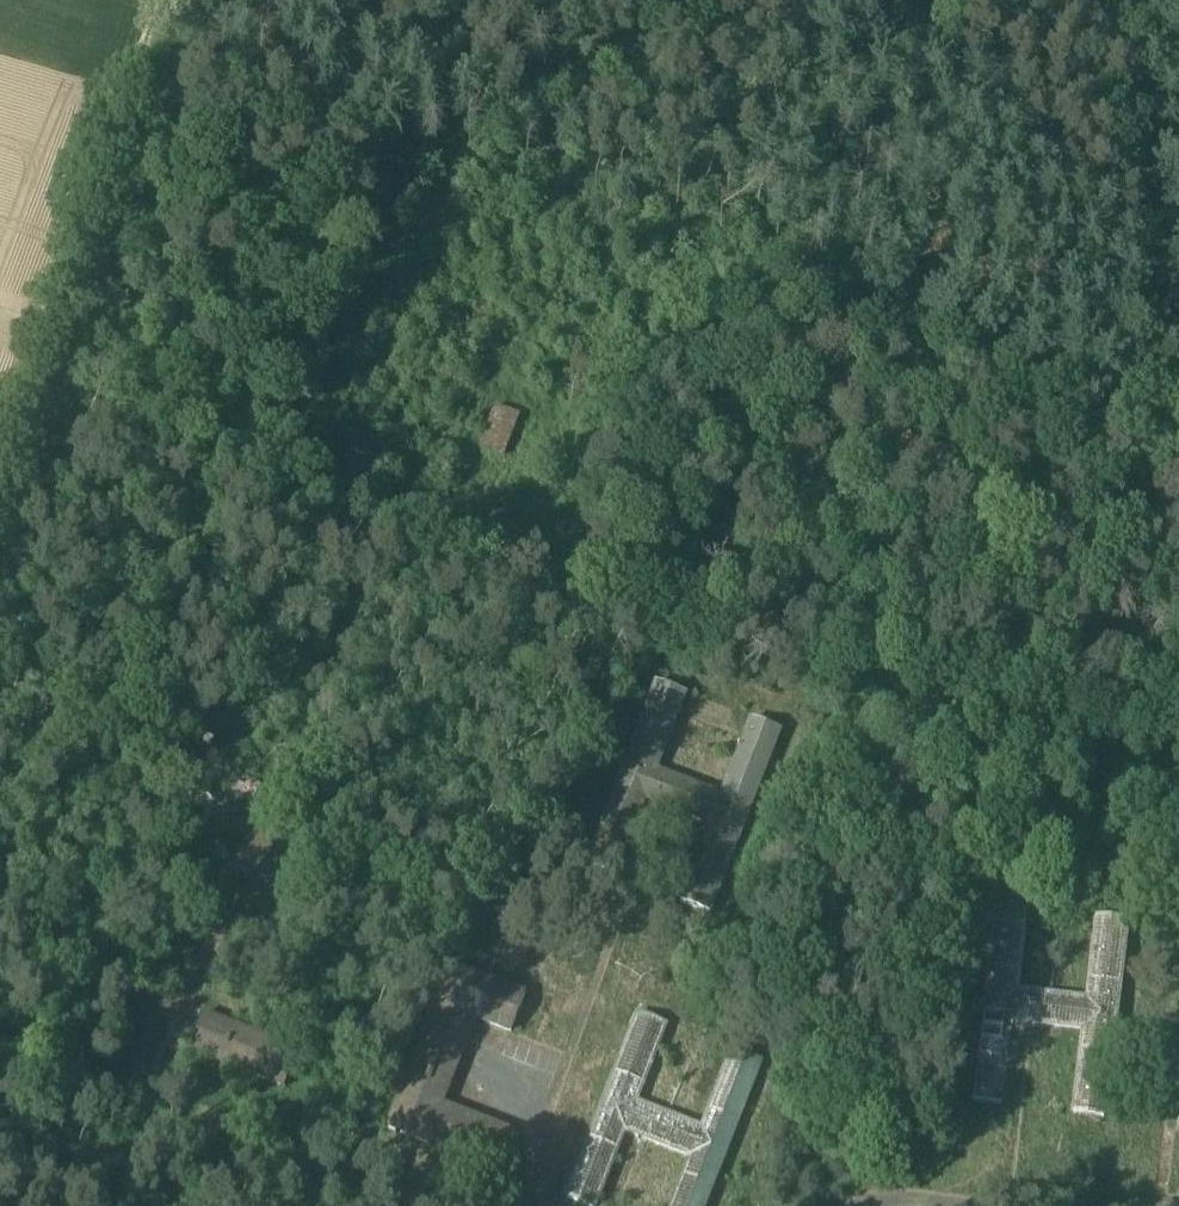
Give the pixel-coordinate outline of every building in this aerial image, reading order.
[(495,405),(479,449),(506,458),(522,414),(495,405)] [(747,717),(724,791),(663,772),(687,691),(650,680),(599,851),(626,859),(644,799),(746,830),(778,726),(747,717)] [(1097,919),(1087,1000),(1016,991),(1026,911),(997,907),(973,1102),(1002,1105),(1012,1024),(1083,1032),(1073,1114),(1103,1117),(1127,923),(1097,919)] [(511,1035),(528,993),(451,963),(385,1132),(502,1177),(518,1136),(443,1107),(476,1021),(511,1035)] [(282,1028),(208,1000),(188,1052),(285,1089),(305,1037),(282,1028)] [(632,1005),(559,1197),(583,1205),(599,1205),(626,1135),(685,1158),(667,1205),(709,1205),(767,1054),(731,1040),(699,1124),(643,1103),(674,1021),(632,1005)]
